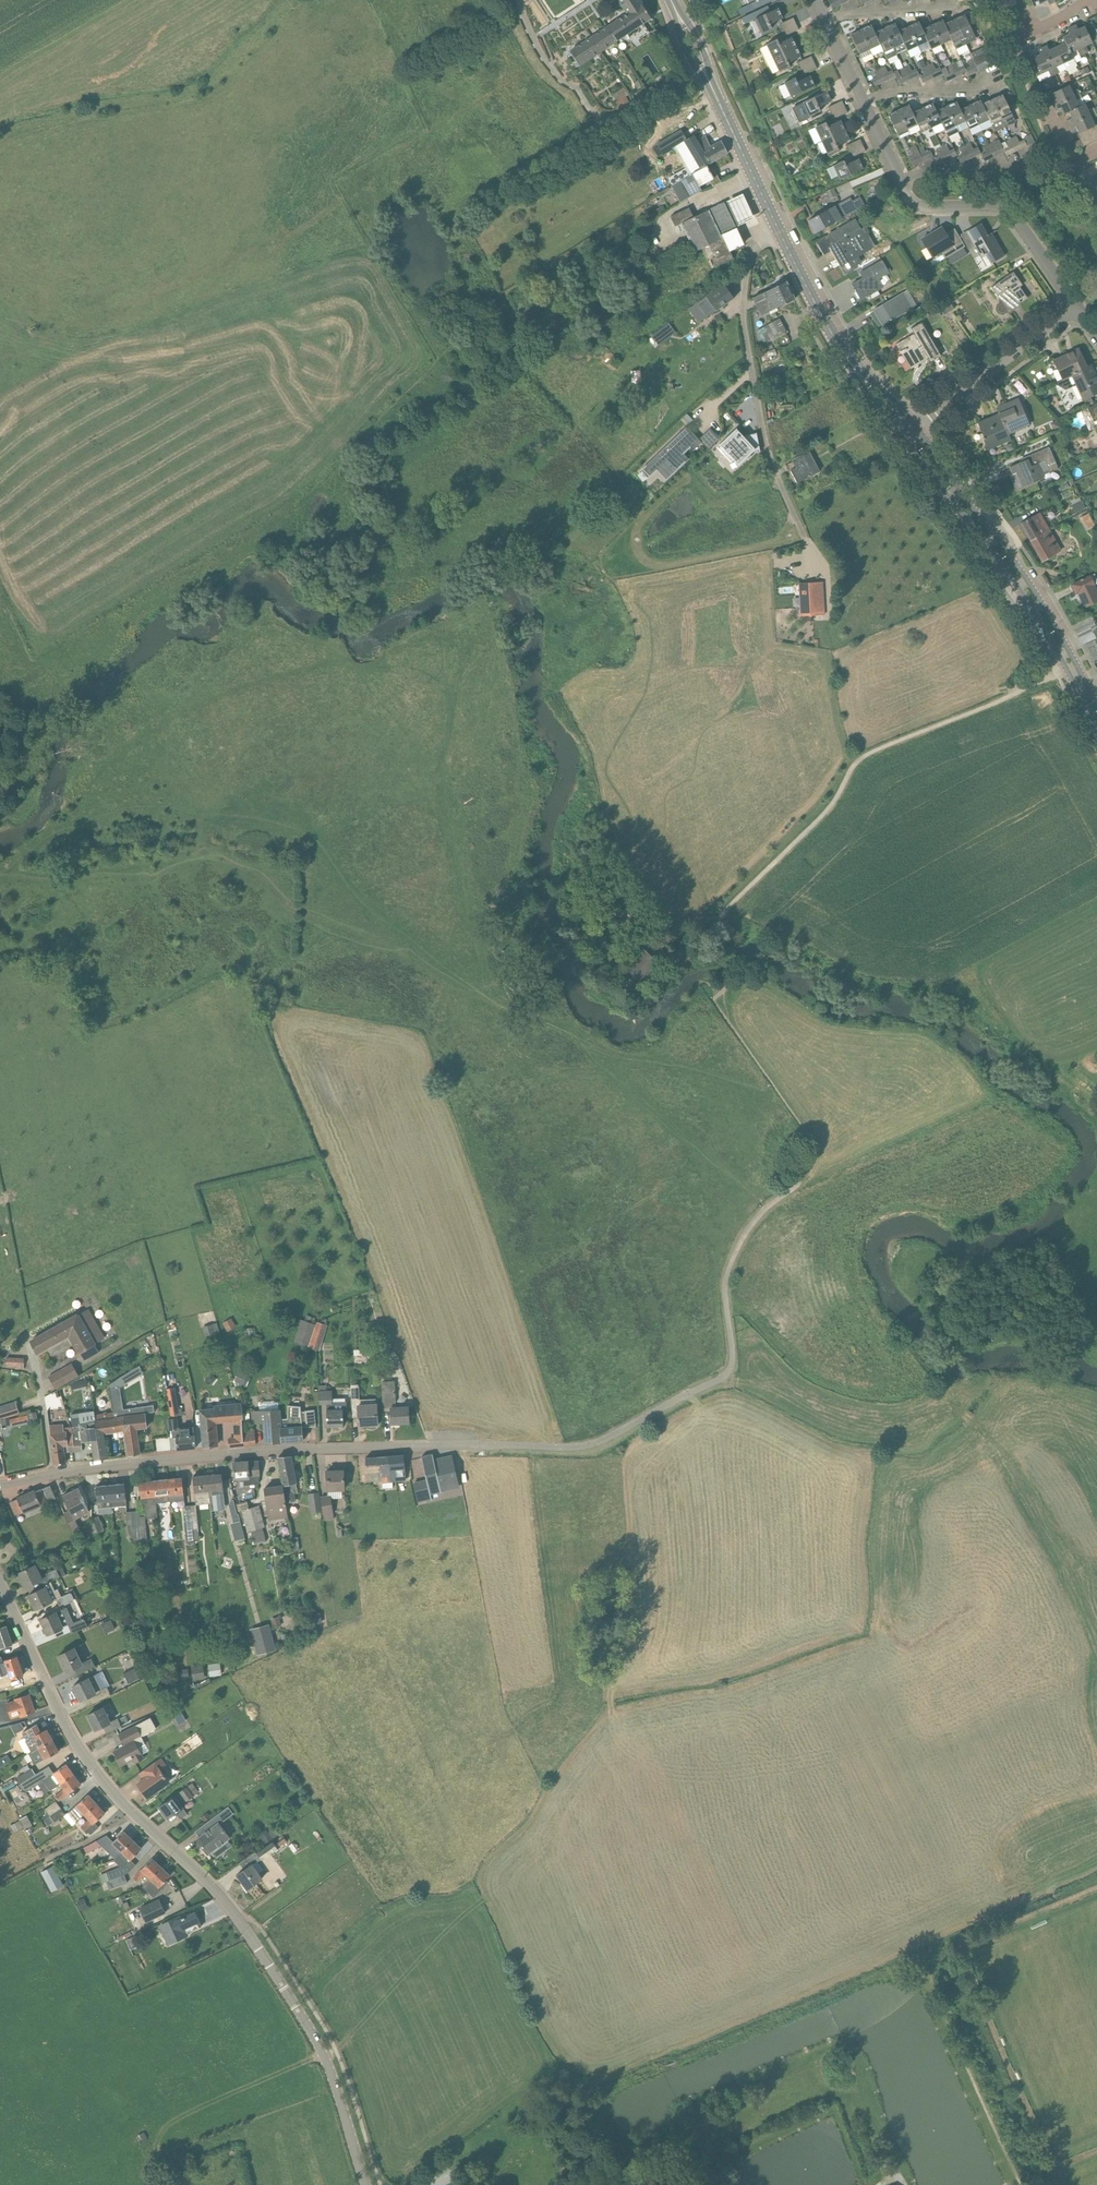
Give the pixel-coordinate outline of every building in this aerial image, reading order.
[(639,0),(619,0),(628,14),(642,4),(639,0)] [(651,18),(642,4),(628,14),(608,27),(617,40),(651,18)] [(755,19),(762,33),(772,28),(770,24),(782,18),(778,8),(755,19)] [(954,20),(963,39),(974,34),(965,15),(954,20)] [(782,30),(796,24),(793,18),(779,24),(782,30)] [(952,40),(945,24),(943,20),(933,25),(942,44),(952,40)] [(963,39),(954,20),(945,24),(952,40),(956,49),(966,45),(963,39)] [(931,48),(923,30),(919,22),(909,27),(921,53),(931,48)] [(785,36),(799,30),(796,24),(782,30),(785,36)] [(904,43),(899,31),(895,24),(886,28),(894,48),(904,43)] [(883,51),(875,33),(871,25),(861,30),(870,49),(872,53),(872,56),(883,51)] [(932,49),(942,44),(933,25),(923,30),(931,48),(932,49)] [(1086,46),(1092,43),(1085,27),(1078,30),(1076,25),(1072,27),(1084,54),(1089,52),(1086,46)] [(591,38),(600,51),(617,40),(608,27),(591,38)] [(911,57),(921,53),(909,27),(899,31),(904,43),(911,57)] [(1080,56),(1084,54),(1072,27),(1067,29),(1069,34),(1063,37),(1063,38),(1071,53),(1077,49),(1080,56)] [(898,54),(894,48),(886,28),(875,33),(883,51),(888,59),(897,55),(898,54)] [(870,49),(861,30),(851,35),(862,58),(872,53),(870,49)] [(767,44),(780,72),(790,67),(788,63),(801,57),(791,37),(779,43),(777,39),(767,44)] [(570,51),(579,65),(600,51),(591,38),(570,51)] [(1077,66),(1071,53),(1063,38),(1059,40),(1061,45),(1055,47),(1063,63),(1067,71),(1077,66)] [(973,59),(984,54),(986,60),(993,57),(988,45),(981,49),(970,54),(973,59)] [(1063,63),(1055,47),(1049,50),(1047,46),(1043,48),(1055,74),(1059,72),(1057,66),(1063,63)] [(1051,76),(1055,74),(1043,48),(1038,50),(1040,55),(1034,58),(1041,74),(1048,71),(1051,76)] [(986,60),(984,54),(973,59),(978,71),(989,66),(986,60)] [(800,68),(814,62),(811,56),(798,62),(800,68)] [(996,63),(993,57),(986,60),(989,66),(990,66),(989,65),(995,62),(996,63)] [(969,76),(978,71),(973,59),(968,62),(970,68),(966,70),(967,72),(969,76)] [(926,66),(923,60),(916,64),(919,69),(926,66)] [(967,72),(966,70),(964,66),(964,67),(960,68),(957,62),(957,61),(951,64),(957,76),(967,72)] [(803,75),(817,68),(814,62),(800,68),(803,75)] [(941,69),(941,67),(936,70),(934,64),(933,64),(928,66),(927,66),(933,78),(943,73),(941,69)] [(947,81),(949,80),(957,76),(951,64),(951,65),(946,67),(941,69),(943,73),(944,75),(947,81)] [(919,75),(916,69),(912,71),(909,65),(904,68),(909,80),(919,75)] [(923,83),(933,78),(927,66),(922,69),(925,75),(920,77),(923,83)] [(894,72),(893,71),(888,73),(885,67),(880,70),(885,81),(896,77),(894,72)] [(899,84),(909,80),(904,68),(898,71),(898,70),(894,72),(896,77),(899,84)] [(875,86),(885,81),(880,70),(874,72),(877,78),(872,80),(873,81),(875,86)] [(785,83),(791,97),(814,86),(810,76),(797,82),(795,77),(785,83)] [(1053,106),(1080,93),(1078,89),(1072,92),(1069,85),(1053,93),(1056,99),(1051,102),(1053,106)] [(804,102),(810,116),(821,111),(819,107),(831,101),(826,91),(804,102)] [(1079,107),(1079,106),(1076,100),(1082,97),(1080,93),(1053,106),(1055,111),(1060,108),(1063,115),(1069,112),(1079,107)] [(1015,121),(1011,113),(1003,95),(992,100),(1005,126),(1015,121)] [(626,97),(614,104),(618,111),(630,104),(626,97)] [(995,131),(983,104),(981,100),(971,105),(980,124),(989,119),(995,131)] [(995,131),(1005,126),(992,100),(983,104),(995,131)] [(831,113),(845,107),(842,101),(828,107),(831,113)] [(966,120),(961,110),(957,102),(946,107),(958,132),(959,132),(956,125),(966,120)] [(949,137),(937,111),(933,104),(923,108),(932,127),(935,134),(945,129),(948,137),(949,137)] [(1069,125),(1096,112),(1094,108),(1088,111),(1085,104),(1079,106),(1079,107),(1069,112),(1072,118),(1067,120),(1069,125)] [(918,123),(913,113),(909,105),(899,110),(907,129),(918,123)] [(970,129),(980,124),(971,105),(961,110),(966,120),(970,129)] [(834,119),(848,113),(845,107),(831,113),(834,119)] [(949,137),(958,132),(946,107),(937,111),(949,137)] [(922,132),(932,127),(923,108),(913,113),(918,123),(922,132)] [(910,134),(907,129),(899,110),(889,115),(900,139),(910,134)] [(1095,125),(1092,119),(1096,117),(1096,114),(1096,112),(1069,125),(1071,129),(1076,127),(1079,133),(1083,131),(1089,128),(1095,125)] [(822,141),(845,130),(840,120),(828,126),(826,122),(816,127),(822,141)] [(1089,144),(1095,141),(1089,128),(1083,131),(1089,144)] [(822,141),(828,155),(839,150),(837,146),(849,140),(845,130),(822,141)] [(664,152),(685,141),(696,160),(697,159),(698,162),(668,179),(672,185),(698,171),(702,169),(701,167),(710,163),(696,141),(693,135),(687,139),(683,131),(659,145),(664,152)] [(1083,147),(1089,144),(1083,131),(1079,133),(1077,134),(1080,140),(1083,147)] [(710,163),(728,153),(722,142),(711,147),(706,136),(696,141),(710,163)] [(1027,146),(1024,140),(1020,143),(1016,136),(1011,139),(1017,151),(1027,146)] [(1027,146),(1034,143),(1031,137),(1024,140),(1027,146)] [(849,152),(863,145),(860,139),(846,145),(849,152)] [(1007,156),(1017,151),(1011,139),(1005,142),(1008,148),(1004,149),(1007,156)] [(1007,156),(1004,149),(1004,150),(999,140),(989,144),(995,156),(999,154),(1001,158),(1007,156)] [(1075,150),(1083,147),(1080,140),(1072,143),(1075,150)] [(981,153),(978,147),(973,150),(971,144),(965,146),(971,158),(981,153)] [(985,161),(995,156),(989,144),(983,147),(986,153),(982,155),(985,161)] [(852,158),(866,151),(863,145),(849,152),(852,158)] [(913,166),(923,162),(915,145),(910,148),(913,154),(908,157),(913,166)] [(923,147),(918,149),(916,145),(915,145),(923,162),(933,157),(930,151),(926,153),(923,147)] [(957,155),(954,149),(950,151),(947,145),(941,148),(947,160),(957,155)] [(961,163),(971,158),(965,146),(959,149),(962,155),(958,157),(961,163)] [(937,164),(947,160),(941,148),(936,151),(939,157),(934,159),(937,164)] [(833,166),(840,180),(863,169),(858,159),(846,165),(844,160),(833,166)] [(698,171),(672,185),(671,186),(681,203),(688,198),(701,191),(699,187),(700,186),(710,181),(713,187),(721,183),(714,170),(710,172),(707,166),(702,169),(698,171)] [(754,217),(742,192),(734,196),(725,200),(737,225),(746,221),(754,217)] [(842,218),(865,206),(860,197),(852,201),(850,197),(808,221),(815,233),(842,218)] [(715,257),(712,258),(716,266),(733,258),(730,251),(735,248),(736,249),(738,247),(743,245),(735,229),(723,203),(704,212),(694,217),(689,208),(670,216),(675,226),(681,224),(694,252),(709,245),(715,257)] [(872,206),(876,214),(882,209),(879,203),(872,206)] [(666,210),(663,205),(655,210),(658,215),(666,210)] [(865,227),(861,230),(855,219),(829,235),(816,242),(824,255),(833,250),(836,256),(869,238),(867,234),(869,233),(865,227)] [(986,256),(991,264),(1005,256),(992,233),(988,235),(982,223),(966,232),(966,231),(960,235),(969,250),(975,247),(981,258),(986,256)] [(945,258),(957,251),(965,246),(955,229),(946,234),(942,227),(922,240),(932,257),(941,252),(945,258)] [(836,256),(842,265),(848,262),(852,268),(860,263),(857,257),(874,247),(869,238),(836,256)] [(958,260),(954,253),(945,258),(950,265),(958,260)] [(871,296),(870,295),(883,288),(878,280),(889,273),(882,261),(860,273),(861,274),(864,278),(852,284),(856,290),(854,292),(858,299),(860,297),(861,300),(866,297),(867,298),(871,296)] [(1000,293),(1011,308),(1026,298),(1015,282),(1019,280),(1013,272),(991,287),(997,295),(1000,293)] [(781,296),(791,291),(786,281),(753,298),(758,307),(768,302),(767,301),(781,295),(781,296)] [(697,303),(707,317),(734,298),(724,284),(697,303)] [(768,302),(758,307),(762,315),(795,299),(791,291),(781,296),(781,295),(767,301),(768,302)] [(883,325),(912,308),(903,293),(874,310),(883,325)] [(951,297),(941,304),(947,313),(955,307),(952,303),(954,302),(951,297)] [(927,312),(933,322),(934,321),(940,318),(934,308),(929,311),(927,312)] [(667,324),(675,335),(693,322),(692,319),(686,311),(667,324)] [(714,318),(718,323),(722,319),(719,314),(714,318)] [(763,343),(769,340),(786,331),(780,319),(757,331),(763,343)] [(914,333),(900,342),(904,349),(900,352),(902,354),(903,353),(912,368),(922,362),(921,360),(928,356),(929,359),(939,353),(922,322),(911,329),(914,333)] [(1087,368),(1078,349),(1054,360),(1063,379),(1072,375),(1087,368)] [(1090,395),(1096,392),(1096,380),(1091,366),(1087,368),(1072,375),(1063,379),(1055,383),(1066,390),(1077,385),(1083,399),(1086,405),(1093,402),(1090,395)] [(693,409),(702,418),(716,405),(707,396),(693,409)] [(1008,434),(1009,434),(1029,425),(1018,399),(997,408),(999,414),(1008,434)] [(1087,408),(1094,422),(1096,420),(1096,404),(1087,408)] [(1011,439),(1009,434),(1008,434),(999,414),(978,423),(984,437),(983,438),(988,449),(1011,439)] [(1059,427),(1056,420),(1050,423),(1052,429),(1059,427)] [(762,441),(759,429),(751,431),(748,433),(739,423),(720,441),(727,449),(730,446),(736,453),(733,455),(738,460),(757,442),(762,441)] [(681,427),(635,469),(643,477),(658,464),(670,477),(686,463),(681,457),(688,451),(690,454),(698,446),(704,453),(708,449),(700,440),(696,443),(695,443),(693,441),(692,442),(688,438),(690,436),(681,427)] [(699,439),(700,440),(708,449),(709,449),(720,439),(710,429),(699,439)] [(1014,450),(1011,443),(1005,446),(1008,452),(1014,450)] [(1023,487),(1043,478),(1038,464),(1045,461),(1049,470),(1057,467),(1049,447),(1023,458),(1024,460),(1010,467),(1013,474),(1019,472),(1021,477),(1019,478),(1023,487)] [(790,470),(797,483),(819,471),(815,463),(814,463),(808,452),(792,460),(796,467),(790,470)] [(1081,500),(1072,505),(1071,506),(1076,514),(1084,509),(1085,509),(1081,501),(1081,500)] [(1031,540),(1049,530),(1039,513),(1021,523),(1031,540)] [(1088,513),(1080,518),(1088,529),(1094,525),(1088,513)] [(1043,561),(1061,551),(1049,530),(1031,540),(1043,561)] [(1094,585),(1096,584),(1096,579),(1095,574),(1070,586),(1074,595),(1078,593),(1085,607),(1096,601),(1096,591),(1094,585)] [(823,614),(822,594),(822,583),(802,584),(802,585),(792,586),(792,591),(793,590),(794,608),(796,608),(796,610),(804,609),(804,615),(823,614)] [(645,978),(658,965),(644,951),(631,963),(645,978)] [(93,1343),(102,1338),(88,1313),(79,1318),(78,1315),(61,1325),(30,1342),(36,1353),(63,1338),(69,1334),(83,1361),(99,1352),(93,1343)] [(316,1324),(314,1323),(315,1318),(306,1315),(304,1321),(300,1319),(297,1327),(299,1328),(295,1341),(309,1346),(308,1347),(319,1351),(327,1325),(326,1324),(326,1319),(316,1322),(316,1324)] [(231,1318),(222,1324),(228,1332),(237,1327),(231,1318)] [(205,1335),(215,1332),(213,1325),(203,1328),(205,1335)] [(356,1348),(356,1363),(370,1363),(370,1347),(356,1348)] [(24,1358),(6,1358),(6,1367),(12,1367),(12,1370),(24,1370),(24,1358)] [(67,1382),(78,1376),(72,1364),(61,1370),(67,1382)] [(154,1412),(153,1405),(124,1409),(122,1397),(126,1396),(124,1386),(144,1374),(140,1366),(109,1385),(113,1412),(115,1425),(130,1422),(131,1428),(136,1428),(136,1429),(147,1427),(145,1413),(154,1412)] [(234,1381),(235,1386),(236,1389),(241,1389),(241,1385),(246,1387),(251,1376),(239,1370),(234,1381)] [(396,1408),(395,1392),(395,1381),(381,1382),(383,1411),(391,1411),(391,1424),(409,1423),(408,1407),(396,1408)] [(376,1405),(360,1406),(359,1384),(351,1385),(352,1418),(358,1417),(358,1420),(359,1420),(359,1425),(377,1424),(376,1405)] [(326,1404),(327,1427),(343,1426),(343,1412),(347,1412),(347,1401),(332,1402),(332,1391),(327,1392),(326,1386),(319,1386),(319,1404),(326,1404)] [(176,1398),(168,1399),(170,1416),(179,1415),(176,1398)] [(279,1410),(278,1402),(260,1403),(260,1412),(252,1412),(253,1423),(265,1422),(266,1443),(279,1442),(278,1426),(280,1426),(281,1426),(280,1418),(279,1410)] [(229,1447),(244,1446),(243,1439),(244,1439),(240,1404),(218,1406),(218,1410),(201,1411),(204,1447),(216,1446),(213,1422),(234,1420),(236,1440),(228,1441),(229,1447)] [(303,1440),(302,1427),(305,1427),(305,1428),(314,1428),(313,1412),(304,1412),(304,1413),(301,1413),(300,1408),(287,1407),(286,1418),(280,1418),(281,1426),(282,1442),(292,1441),(303,1440)] [(5,1419),(9,1417),(7,1409),(0,1411),(0,1420),(5,1419)] [(139,1454),(136,1429),(136,1428),(131,1428),(130,1422),(115,1425),(113,1412),(95,1415),(96,1421),(98,1433),(104,1432),(124,1430),(126,1445),(128,1456),(139,1454)] [(10,1419),(11,1425),(29,1421),(28,1415),(10,1419)] [(176,1429),(178,1429),(177,1419),(169,1420),(170,1430),(176,1429)] [(107,1459),(104,1432),(98,1433),(96,1421),(78,1423),(79,1425),(72,1426),(73,1434),(73,1450),(82,1450),(82,1443),(93,1441),(95,1460),(107,1459)] [(72,1426),(63,1428),(62,1425),(50,1426),(52,1446),(55,1465),(65,1464),(62,1445),(68,1445),(68,1450),(73,1450),(73,1434),(72,1426)] [(194,1435),(193,1435),(193,1428),(178,1429),(176,1429),(177,1437),(176,1437),(177,1450),(195,1448),(194,1435)] [(432,1454),(432,1455),(422,1457),(428,1488),(439,1486),(438,1483),(456,1480),(451,1457),(433,1460),(432,1454)] [(393,1487),(393,1480),(406,1480),(403,1455),(384,1457),(386,1487),(393,1487)] [(296,1484),(290,1456),(279,1457),(287,1503),(296,1501),(295,1493),(297,1493),(296,1484)] [(382,1488),(386,1487),(384,1457),(365,1458),(366,1472),(380,1471),(382,1488)] [(244,1478),(245,1485),(261,1484),(259,1461),(234,1463),(235,1479),(244,1478)] [(327,1490),(344,1489),(343,1471),(327,1471),(327,1490)] [(224,1500),(223,1489),(221,1474),(207,1475),(210,1502),(224,1500)] [(195,1499),(196,1505),(210,1503),(210,1502),(207,1475),(193,1476),(194,1492),(194,1499),(195,1499)] [(184,1500),(184,1493),(182,1478),(169,1479),(170,1494),(170,1501),(184,1500)] [(156,1503),(170,1501),(170,1494),(169,1479),(154,1480),(156,1503)] [(157,1517),(156,1503),(154,1480),(140,1482),(142,1504),(144,1504),(146,1518),(157,1517)] [(113,1506),(127,1505),(125,1483),(110,1485),(113,1506)] [(101,1507),(113,1506),(110,1485),(96,1486),(97,1500),(101,1507)] [(55,1498),(54,1496),(50,1486),(10,1502),(16,1515),(49,1501),(55,1498)] [(287,1518),(285,1506),(283,1486),(265,1488),(267,1508),(268,1520),(287,1518)] [(83,1500),(84,1500),(78,1488),(63,1496),(70,1510),(64,1512),(73,1530),(79,1527),(75,1518),(89,1512),(83,1500)] [(330,1495),(320,1497),(319,1492),(309,1494),(312,1513),(323,1511),(325,1520),(334,1519),(330,1495)] [(229,1505),(235,1530),(242,1529),(239,1514),(237,1514),(234,1500),(231,1500),(229,1505)] [(265,1527),(259,1505),(242,1510),(240,1504),(237,1505),(243,1526),(245,1525),(247,1533),(263,1528),(265,1527)] [(186,1521),(184,1521),(186,1542),(194,1542),(193,1529),(192,1520),(190,1505),(185,1506),(186,1521)] [(193,1529),(194,1542),(199,1541),(198,1529),(199,1529),(198,1519),(196,1505),(190,1505),(192,1520),(193,1529)] [(146,1543),(145,1533),(144,1510),(127,1512),(128,1527),(129,1534),(134,1539),(138,1539),(139,1543),(146,1543)] [(98,1533),(104,1530),(98,1516),(92,1519),(98,1533)] [(62,1566),(40,1576),(35,1565),(18,1573),(25,1587),(41,1580),(43,1585),(51,1581),(65,1574),(62,1566)] [(56,1600),(59,1606),(77,1597),(73,1588),(68,1590),(69,1593),(61,1597),(58,1589),(55,1590),(51,1581),(43,1585),(45,1587),(29,1595),(35,1609),(56,1600)] [(68,1625),(72,1633),(88,1627),(84,1618),(74,1622),(67,1607),(40,1620),(47,1635),(68,1625)] [(309,1625),(322,1623),(320,1613),(308,1615),(309,1625)] [(282,1626),(280,1617),(271,1619),(273,1628),(282,1626)] [(115,1629),(111,1620),(101,1624),(105,1634),(115,1629)] [(269,1625),(251,1630),(258,1655),(276,1650),(269,1625)] [(13,1645),(6,1626),(0,1628),(0,1647),(1,1649),(13,1645)] [(77,1675),(95,1666),(91,1658),(82,1663),(74,1648),(58,1656),(66,1672),(74,1668),(77,1675)] [(12,1679),(24,1675),(17,1656),(6,1660),(5,1657),(0,1657),(0,1677),(10,1674),(12,1679)] [(222,1675),(221,1663),(208,1664),(210,1677),(222,1675)] [(205,1679),(203,1665),(191,1667),(193,1681),(205,1679)] [(123,1673),(128,1683),(141,1677),(136,1667),(123,1673)] [(173,1679),(189,1677),(188,1668),(172,1670),(173,1679)] [(112,1685),(107,1687),(102,1689),(95,1675),(73,1686),(81,1701),(89,1697),(92,1704),(111,1695),(110,1694),(115,1691),(112,1685)] [(21,1716),(35,1712),(29,1695),(15,1699),(15,1700),(6,1703),(11,1719),(21,1716)] [(179,1727),(187,1723),(178,1706),(171,1710),(179,1727)] [(121,1725),(126,1722),(124,1718),(124,1717),(118,1720),(117,1718),(110,1722),(102,1708),(88,1715),(95,1730),(103,1726),(107,1734),(121,1726),(121,1725)] [(13,1725),(16,1732),(26,1728),(23,1721),(13,1725)] [(121,1766),(133,1760),(135,1763),(144,1759),(134,1740),(142,1737),(136,1725),(119,1734),(124,1745),(113,1751),(121,1766)] [(47,1729),(39,1733),(35,1726),(22,1733),(26,1740),(25,1741),(31,1752),(39,1748),(53,1740),(47,1729)] [(32,1759),(35,1764),(59,1751),(53,1740),(39,1748),(42,1754),(32,1759)] [(181,1759),(192,1751),(186,1742),(175,1750),(181,1759)] [(2,1760),(5,1765),(11,1761),(8,1755),(1,1759),(2,1760)] [(142,1779),(137,1783),(148,1798),(170,1782),(166,1777),(165,1777),(159,1769),(160,1768),(162,1766),(165,1764),(166,1764),(161,1757),(158,1760),(155,1761),(154,1762),(139,1774),(142,1779)] [(51,1791),(61,1784),(74,1774),(66,1764),(44,1780),(51,1791)] [(20,1784),(34,1776),(36,1774),(33,1768),(14,1779),(18,1785),(20,1784)] [(55,1796),(58,1801),(81,1784),(74,1774),(61,1784),(65,1789),(55,1796)] [(34,1776),(20,1784),(22,1788),(27,1785),(28,1787),(38,1782),(34,1776)] [(200,1784),(195,1777),(187,1782),(192,1789),(200,1784)] [(192,1796),(198,1791),(193,1783),(186,1788),(186,1787),(180,1792),(174,1796),(159,1807),(168,1819),(183,1808),(178,1801),(183,1797),(186,1801),(192,1797),(192,1796)] [(85,1814),(97,1804),(88,1794),(68,1813),(76,1822),(85,1815),(85,1814)] [(44,1819),(61,1808),(56,1801),(45,1809),(48,1814),(43,1818),(44,1819)] [(90,1819),(81,1827),(87,1834),(89,1833),(91,1835),(99,1827),(95,1823),(105,1813),(97,1804),(85,1814),(85,1815),(90,1819)] [(48,1826),(66,1815),(61,1808),(44,1819),(48,1826)] [(219,1824),(232,1815),(226,1808),(204,1824),(209,1830),(197,1839),(208,1854),(229,1838),(219,1824)] [(211,1817),(208,1812),(201,1817),(204,1822),(211,1817)] [(20,1820),(24,1827),(25,1829),(32,1825),(27,1815),(20,1820)] [(15,1823),(19,1830),(24,1827),(20,1820),(15,1823)] [(135,1826),(130,1832),(136,1836),(141,1831),(135,1826)] [(122,1851),(133,1840),(124,1831),(104,1851),(109,1855),(117,1847),(122,1851)] [(273,1839),(269,1832),(260,1838),(264,1844),(273,1839)] [(287,1842),(284,1837),(278,1841),(277,1842),(280,1847),(281,1848),(284,1846),(283,1844),(287,1842)] [(119,1864),(123,1868),(142,1848),(133,1840),(122,1851),(127,1856),(119,1864)] [(84,1847),(87,1853),(99,1847),(96,1841),(84,1847)] [(260,1859),(277,1848),(272,1841),(255,1853),(255,1852),(239,1863),(244,1870),(237,1874),(247,1889),(262,1878),(253,1866),(261,1860),(260,1859)] [(297,1850),(292,1843),(289,1846),(294,1853),(297,1850)] [(150,1878),(161,1867),(152,1858),(133,1878),(137,1883),(145,1874),(150,1878)] [(63,1885),(61,1880),(63,1878),(56,1864),(41,1872),(52,1891),(63,1885)] [(160,1887),(170,1875),(161,1867),(142,1887),(154,1897),(162,1889),(162,1890),(163,1889),(160,1887)] [(107,1881),(109,1889),(128,1882),(125,1874),(120,1876),(108,1881),(107,1881)] [(76,1901),(80,1910),(88,1907),(84,1898),(76,1901)] [(146,1923),(166,1913),(159,1899),(139,1909),(146,1923)] [(164,1936),(168,1945),(183,1938),(182,1935),(202,1926),(195,1912),(180,1919),(179,1916),(162,1924),(167,1935),(164,1936)]
